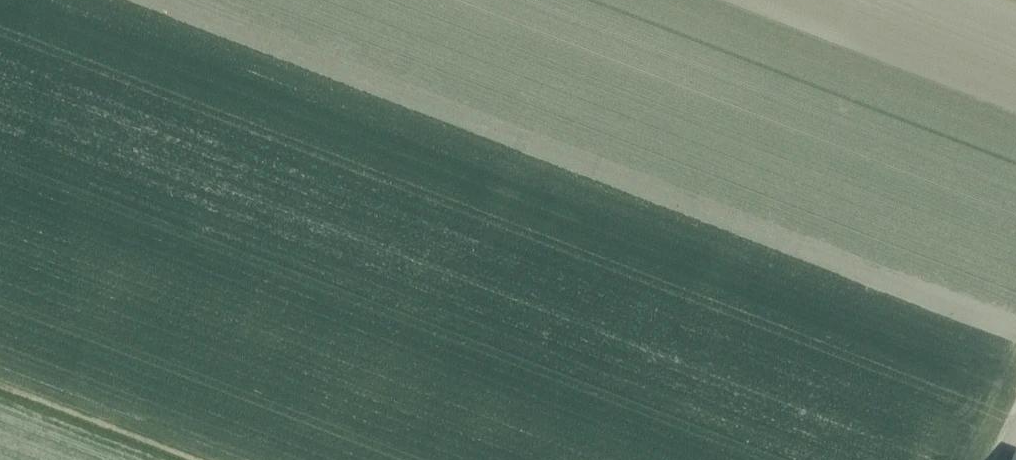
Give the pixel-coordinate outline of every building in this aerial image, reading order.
[(993,459),(1015,459),(1015,454),(998,448),(993,459)]
